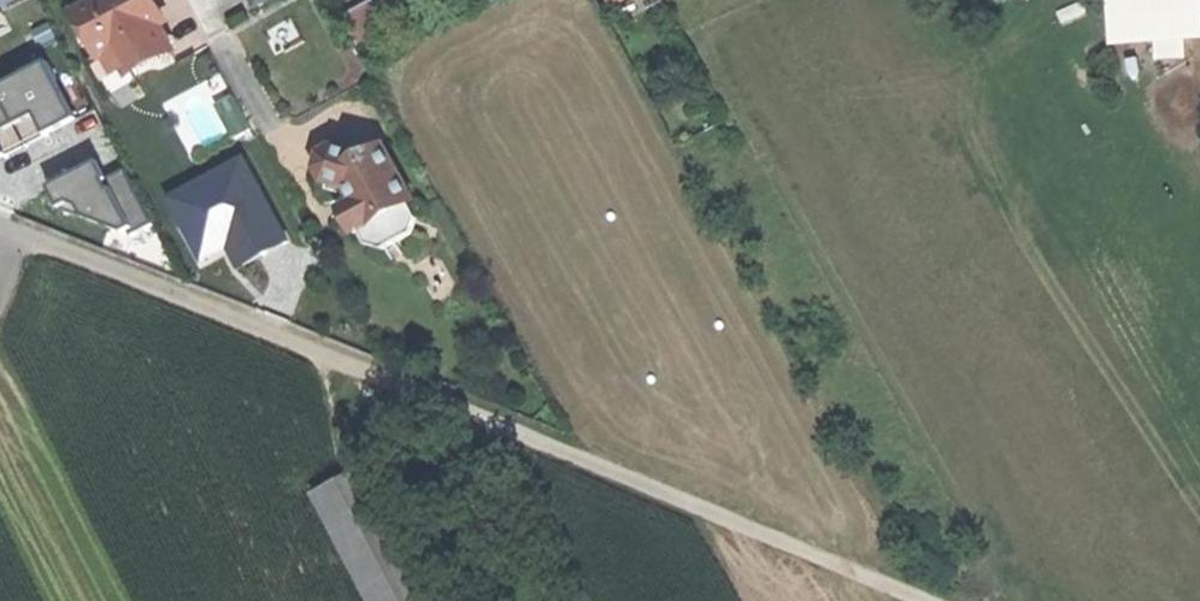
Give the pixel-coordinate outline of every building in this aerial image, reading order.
[(78,11),(89,34),(79,39),(89,60),(96,75),(100,73),(110,93),(139,79),(134,67),(176,47),(153,0),(100,0),(78,11)] [(257,9),(275,0),(252,0),(257,9)] [(366,9),(379,33),(389,27),(391,14),(383,0),(382,0),(366,9)] [(346,20),(360,44),(379,33),(366,9),(346,20)] [(81,118),(53,62),(0,89),(0,158),(81,118)] [(52,186),(63,207),(128,232),(132,230),(135,235),(158,223),(129,168),(114,176),(105,158),(52,186)] [(250,159),(175,199),(207,259),(239,242),(249,262),(293,238),(250,159)] [(429,222),(401,168),(384,176),(347,167),(334,173),(329,184),(331,195),(353,215),(369,206),(372,212),(376,220),(361,228),(372,251),(379,248),(388,265),(403,269),(430,256),(433,241),(425,224),(429,222)] [(318,495),(372,600),(433,600),(366,471),(318,495)]
